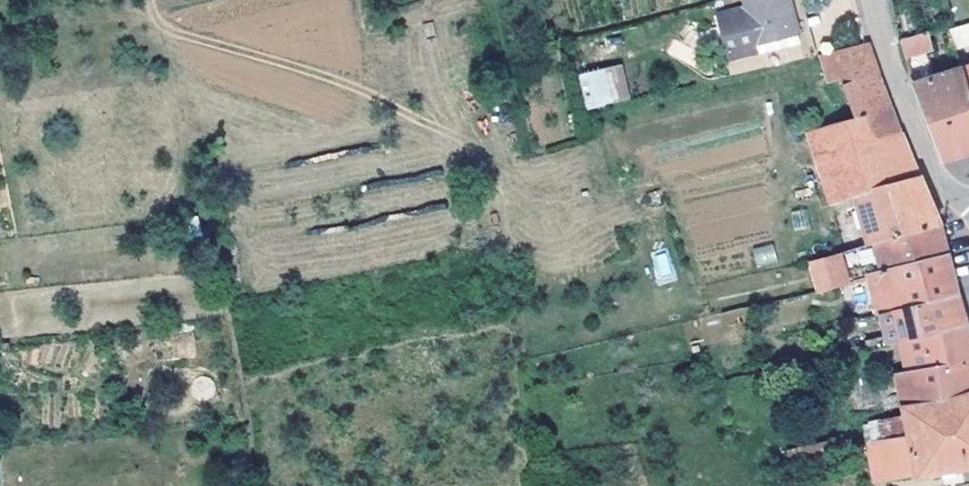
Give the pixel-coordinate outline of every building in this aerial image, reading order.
[(725,55),(755,49),(754,45),(798,34),(789,0),(711,0),(725,55)] [(948,27),(955,46),(968,43),(968,21),(948,27)] [(947,24),(899,38),(904,61),(926,55),(955,46),(948,27),(947,24)] [(798,34),(754,45),(755,49),(760,67),(803,57),(798,34)] [(867,40),(820,52),(826,81),(840,77),(854,118),(861,141),(899,132),(877,71),(867,40)] [(926,55),(904,61),(910,83),(933,75),(926,55)] [(586,109),(630,99),(622,64),(578,74),(586,109)] [(914,87),(923,113),(940,158),(968,151),(968,90),(962,66),(933,75),(910,83),(911,84),(914,87)] [(854,118),(807,130),(830,203),(852,195),(866,242),(939,223),(916,171),(899,132),(861,141),(854,118)] [(939,223),(866,242),(829,254),(810,259),(818,288),(848,281),(845,269),(858,266),(857,260),(860,260),(866,270),(867,275),(946,252),(942,236),(939,223)] [(752,248),(757,267),(777,262),(773,243),(752,248)] [(650,257),(658,285),(677,280),(668,252),(650,257)] [(867,275),(868,278),(873,303),(878,314),(893,310),(957,292),(956,289),(949,291),(944,273),(952,271),(946,252),(867,275)] [(952,271),(944,273),(949,291),(956,289),(952,271)] [(957,292),(893,310),(900,339),(966,322),(961,304),(957,292)] [(873,303),(854,309),(857,319),(878,314),(873,303)] [(897,340),(904,369),(893,371),(900,406),(968,396),(968,333),(966,322),(900,339),(897,340)] [(904,415),(906,430),(877,437),(864,441),(871,468),(874,483),(915,474),(915,476),(940,472),(952,469),(968,465),(968,396),(900,406),(904,415)] [(904,415),(874,418),(877,437),(906,430),(904,415)] [(874,418),(862,424),(864,441),(877,437),(874,418)] [(952,469),(940,472),(942,478),(954,475),(952,469)]
